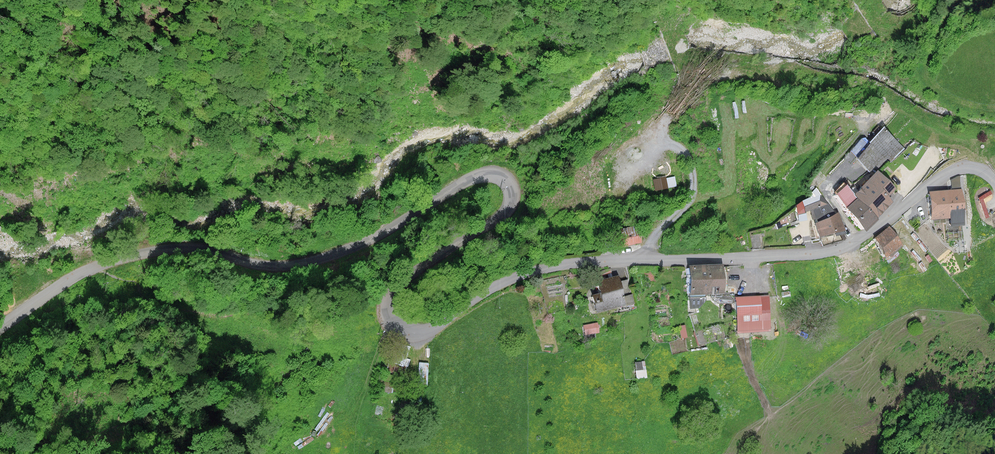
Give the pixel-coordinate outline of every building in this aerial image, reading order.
[(903,148),(885,130),(872,143),(874,145),(862,158),(867,163),(871,167),(876,162),(880,166),(888,158),(891,161),(903,148)] [(850,214),(862,227),(872,217),(887,202),(885,200),(882,197),(891,189),(874,172),(851,195),(855,199),(844,209),(850,214)] [(950,177),(951,187),(961,186),(960,176),(950,177)] [(665,178),(655,180),(656,190),(667,188),(665,178)] [(842,186),(832,193),(840,204),(850,197),(842,186)] [(964,213),(961,189),(929,193),(931,217),(964,213)] [(832,232),(840,229),(835,215),(829,217),(820,193),(792,203),(796,214),(808,210),(818,237),(832,232)] [(619,231),(622,246),(641,242),(638,227),(619,231)] [(899,246),(887,228),(872,238),(878,247),(884,256),(899,246)] [(696,268),(687,268),(689,292),(723,290),(722,266),(696,268)] [(614,276),(595,282),(598,293),(590,296),(594,311),(622,303),(614,276)] [(739,298),(710,296),(710,299),(717,304),(739,305),(739,298)] [(704,297),(687,298),(687,308),(698,308),(705,301),(704,297)] [(768,297),(739,298),(739,305),(741,332),(770,331),(768,297)] [(598,330),(596,321),(582,324),(583,332),(598,330)] [(687,338),(683,325),(677,326),(679,339),(687,338)] [(644,361),(633,363),(634,378),(646,378),(644,361)]
